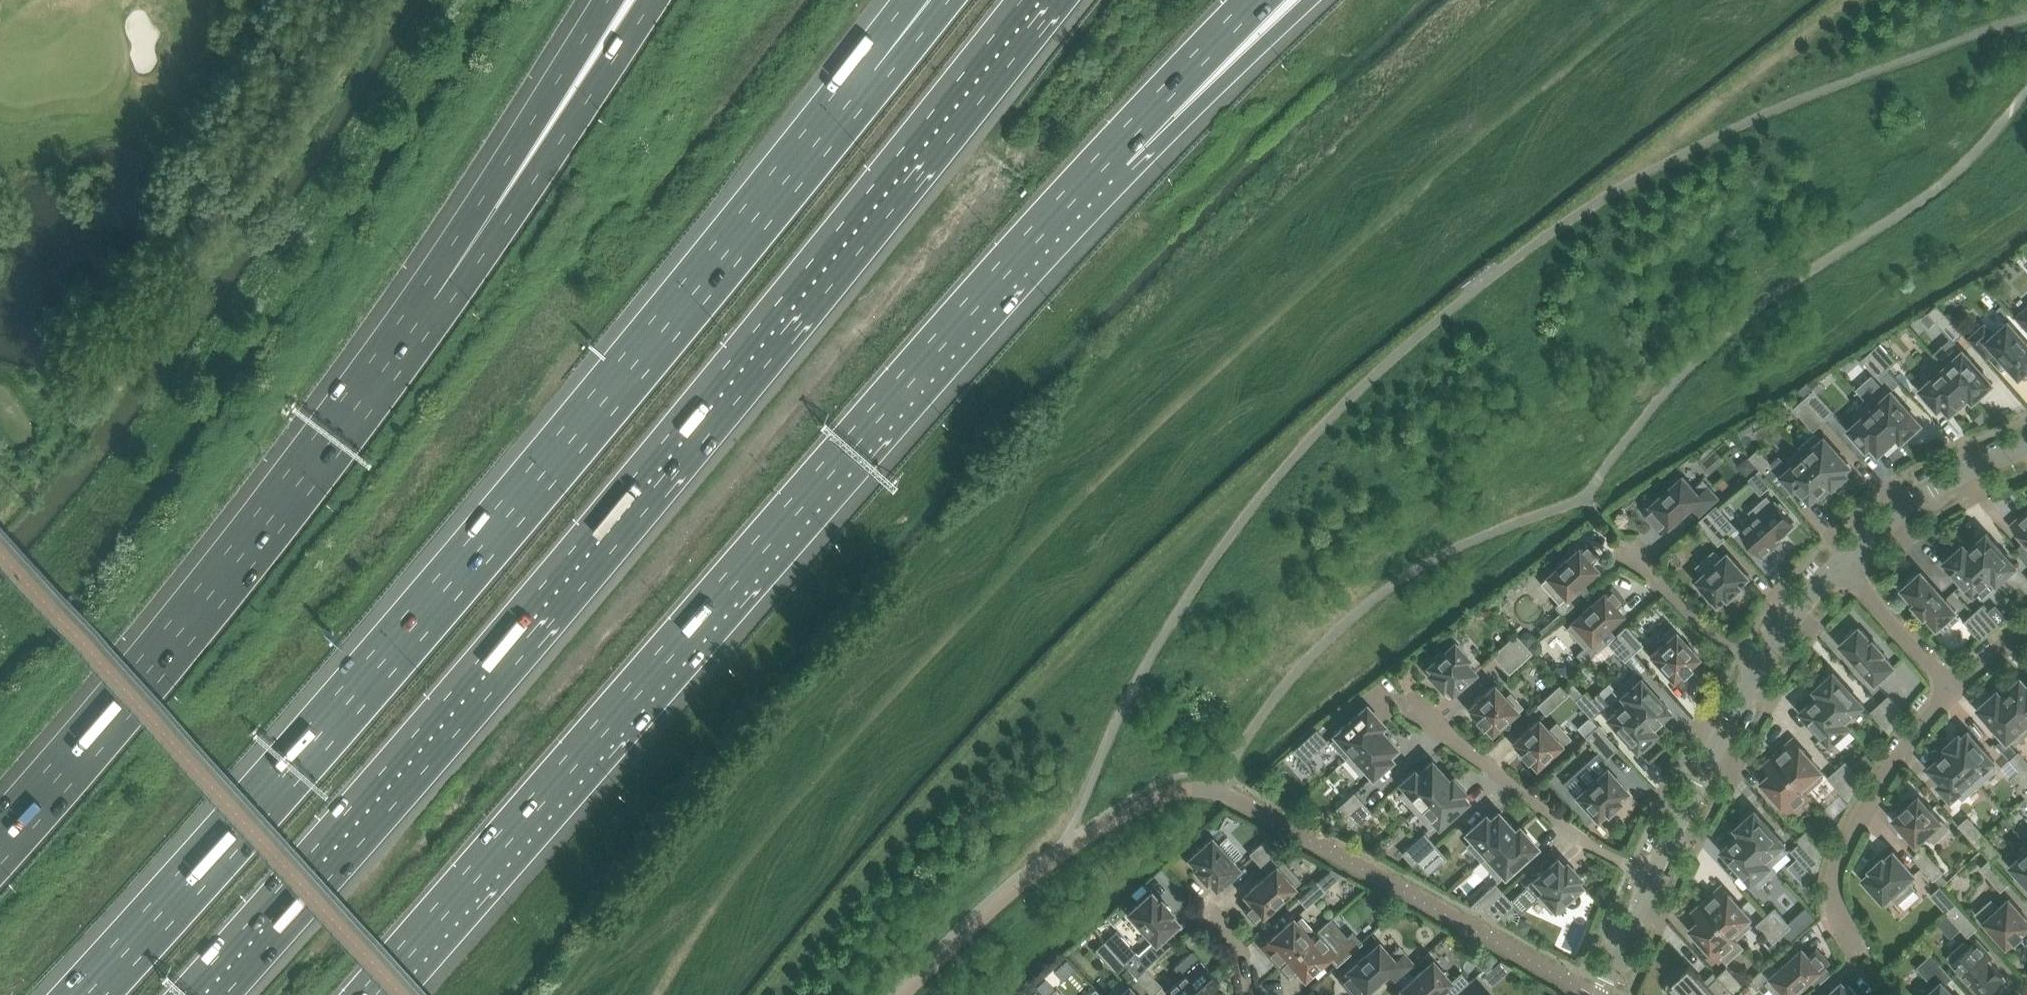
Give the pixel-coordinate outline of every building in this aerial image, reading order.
[(1937,304),(1928,313),(1934,319),(1943,311),(1937,304)] [(2016,317),(2026,329),(2026,308),(2016,317)] [(1963,334),(1943,311),(1934,319),(1935,321),(1954,342),(1963,334)] [(1928,313),(1920,320),(1927,328),(1935,321),(1934,319),(1928,313)] [(2009,321),(1994,334),(1985,325),(1970,338),(1987,357),(1995,350),(2020,377),(2021,376),(2024,375),(2026,373),(2026,341),(2009,321)] [(1897,361),(1880,343),(1871,351),(1888,369),(1897,361)] [(1993,383),(1964,350),(1945,367),(1940,362),(1939,362),(1970,396),(1976,390),(1980,395),(1993,383)] [(1888,369),(1871,351),(1862,359),(1879,377),(1888,369)] [(1970,396),(1939,362),(1923,377),(1928,382),(1921,389),(1933,403),(1938,399),(1950,413),(1970,396)] [(1921,423),(1892,390),(1889,393),(1884,388),(1868,402),(1898,436),(1904,431),(1908,435),(1921,423)] [(1835,412),(1814,389),(1805,397),(1826,420),(1835,412)] [(1826,420),(1805,397),(1793,408),(1814,431),(1826,420)] [(1898,436),(1868,402),(1852,417),(1857,422),(1849,429),(1861,443),(1866,439),(1879,453),(1898,436)] [(1817,434),(1800,449),(1834,486),(1848,474),(1845,470),(1847,469),(1845,467),(1849,463),(1825,436),(1821,439),(1817,434)] [(1758,449),(1749,458),(1757,466),(1759,469),(1766,476),(1775,468),(1795,490),(1798,487),(1809,499),(1814,495),(1815,497),(1819,494),(1822,497),(1833,487),(1800,449),(1784,463),(1779,458),(1772,464),(1758,449)] [(1700,514),(1719,498),(1708,486),(1699,494),(1684,477),(1644,512),(1663,532),(1692,505),(1700,514)] [(1760,554),(1794,523),(1795,522),(1786,512),(1788,510),(1781,502),(1779,504),(1776,501),(1774,503),(1768,495),(1750,511),(1756,519),(1741,532),(1760,554)] [(1738,528),(1717,505),(1708,514),(1728,536),(1738,528)] [(2012,525),(2026,541),(2026,512),(2012,525)] [(1728,536),(1708,514),(1699,522),(1719,545),(1728,536)] [(2017,565),(1987,533),(1969,549),(1964,544),(1963,545),(1998,583),(2017,565)] [(1574,589),(1596,569),(1590,561),(1597,555),(1586,542),(1540,582),(1558,602),(1555,605),(1552,610),(1551,617),(1553,623),(1582,598),(1574,589)] [(1998,583),(1963,545),(1944,562),(1974,595),(1977,592),(1982,597),(1998,583)] [(1740,584),(1749,576),(1728,553),(1722,559),(1715,551),(1698,566),(1705,574),(1698,580),(1718,603),(1727,595),(1729,597),(1742,586),(1740,584)] [(1956,611),(1922,572),(1919,574),(1917,572),(1904,584),(1906,586),(1903,588),(1915,602),(1914,604),(1925,616),(1926,615),(1934,624),(1936,622),(1941,628),(1956,614),(1954,612),(1956,611)] [(1599,634),(1622,614),(1615,606),(1623,600),(1611,587),(1565,627),(1583,647),(1576,654),(1584,663),(1607,643),(1599,634)] [(2001,626),(1982,605),(1973,613),(1990,633),(2001,626)] [(1990,633),(1973,613),(1964,622),(1981,640),(1990,633)] [(1643,644),(1626,626),(1617,634),(1634,652),(1643,644)] [(1894,666),(1883,653),(1884,652),(1874,640),(1872,641),(1860,627),(1857,630),(1855,628),(1842,639),(1844,641),(1841,644),(1876,682),(1894,666)] [(1698,657),(1672,628),(1660,639),(1663,643),(1650,654),(1673,680),(1682,671),(1683,672),(1690,666),(1689,665),(1698,657)] [(1536,639),(1532,633),(1523,633),(1518,637),(1524,643),(1527,647),(1536,639)] [(1501,664),(1524,643),(1518,637),(1515,634),(1493,655),(1501,664)] [(1634,652),(1617,634),(1608,642),(1624,661),(1634,652)] [(1542,653),(1542,645),(1536,639),(1527,647),(1532,652),(1537,658),(1542,653)] [(1475,672),(1465,660),(1468,658),(1454,642),(1428,666),(1432,670),(1429,673),(1443,689),(1446,686),(1452,693),(1475,672)] [(1509,673),(1532,652),(1527,647),(1524,643),(1501,664),(1509,673)] [(1561,684),(1572,674),(1566,668),(1558,668),(1550,673),(1560,684),(1561,684)] [(1864,704),(1834,671),(1815,689),(1845,721),(1864,704)] [(1670,711),(1640,678),(1637,680),(1632,675),(1616,690),(1656,733),(1651,727),(1670,711)] [(2021,678),(2002,695),(2026,723),(2026,685),(2021,678)] [(1569,693),(1561,684),(1560,684),(1537,705),(1546,714),(1569,693)] [(1492,733),(1521,706),(1508,692),(1505,696),(1494,685),(1469,707),(1477,716),(1477,717),(1483,724),(1484,724),(1492,733)] [(1845,721),(1815,689),(1819,694),(1801,711),(1831,744),(1849,727),(1844,722),(1845,721)] [(1656,733),(1616,690),(1620,695),(1605,709),(1610,715),(1607,717),(1636,750),(1656,733)] [(1600,710),(1584,692),(1575,700),(1591,718),(1600,710)] [(1898,724),(1905,714),(1889,695),(1880,703),(1898,724)] [(2002,695),(1996,701),(1992,696),(1979,708),(2008,741),(2011,738),(2016,743),(2026,733),(2026,723),(2002,695)] [(1898,724),(1880,703),(1871,711),(1887,730),(1891,734),(1898,724)] [(1346,758),(1380,728),(1374,722),(1379,718),(1367,705),(1334,734),(1337,737),(1332,742),(1346,758)] [(1536,767),(1569,737),(1556,723),(1549,730),(1539,719),(1513,741),(1522,750),(1521,751),(1527,758),(1528,758),(1536,767)] [(1618,748),(1597,725),(1585,736),(1606,759),(1618,748)] [(1383,759),(1397,747),(1380,728),(1346,758),(1360,774),(1366,769),(1373,776),(1387,764),(1383,759)] [(1305,761),(1327,741),(1316,729),(1294,749),(1305,761)] [(1995,760),(1971,733),(1966,737),(1964,735),(1963,736),(1960,733),(1946,746),(1980,784),(1996,769),(1991,763),(1995,760)] [(1823,769),(1794,739),(1774,756),(1810,796),(1810,795),(1808,792),(1825,777),(1820,772),(1823,769)] [(1980,784),(1946,746),(1945,746),(1948,750),(1933,763),(1935,765),(1930,769),(1942,782),(1938,785),(1952,799),(1958,793),(1963,798),(1980,784)] [(2019,751),(2010,759),(2020,770),(2026,778),(2026,777),(2026,760),(2019,751)] [(1810,796),(1774,756),(1774,757),(1781,765),(1762,782),(1790,813),(1810,796)] [(1863,779),(1846,761),(1837,769),(1857,790),(1863,779)] [(1415,811),(1453,777),(1449,779),(1436,764),(1434,766),(1430,762),(1417,773),(1414,770),(1400,783),(1406,789),(1400,794),(1415,811)] [(1619,799),(1627,791),(1607,768),(1576,795),(1597,818),(1606,810),(1608,812),(1620,800),(1619,799)] [(1857,790),(1837,769),(1828,777),(1850,802),(1857,790)] [(2026,778),(2020,770),(2010,779),(2026,797),(2026,779),(2026,778)] [(1438,826),(1466,802),(1462,798),(1464,796),(1462,794),(1466,791),(1453,777),(1415,811),(1430,827),(1435,822),(1438,826)] [(1344,818),(1362,801),(1354,792),(1336,809),(1344,818)] [(1949,829),(1919,796),(1910,804),(1910,803),(1903,810),(1894,818),(1917,844),(1928,834),(1935,841),(1949,829)] [(1352,827),(1370,811),(1362,801),(1344,818),(1352,827)] [(1785,843),(1756,810),(1737,827),(1771,865),(1787,851),(1782,846),(1785,843)] [(1482,861),(1516,831),(1498,812),(1484,824),(1479,819),(1465,831),(1472,839),(1466,844),(1482,861)] [(1985,836),(1969,817),(1960,826),(1976,844),(1985,836)] [(1771,865),(1737,827),(1736,828),(1741,833),(1722,850),(1752,883),(1755,880),(1760,885),(1775,871),(1770,866),(1771,865)] [(1824,849),(1807,830),(1798,839),(1820,863),(1824,849)] [(1505,876),(1537,846),(1525,833),(1521,837),(1516,831),(1482,861),(1496,877),(1502,872),(1505,876)] [(1417,861),(1435,845),(1425,832),(1402,853),(1412,865),(1417,861)] [(1268,836),(1249,853),(1252,855),(1260,865),(1279,848),(1270,839),(1268,836)] [(2002,854),(1985,836),(1976,844),(1990,860),(1993,863),(2002,854)] [(1239,868),(1212,837),(1189,858),(1197,867),(1195,868),(1207,881),(1209,880),(1216,888),(1239,868)] [(1820,863),(1798,839),(1801,842),(1792,850),(1808,869),(1816,877),(1820,863)] [(1252,901),(1244,908),(1256,921),(1294,887),(1301,880),(1283,860),(1291,854),(1282,845),(1279,848),(1260,865),(1268,874),(1245,894),(1252,901)] [(1428,873),(1446,857),(1435,845),(1417,861),(1428,873)] [(1943,872),(1923,849),(1914,857),(1934,880),(1943,872)] [(1908,880),(1915,874),(1894,851),(1885,859),(1884,857),(1871,868),(1872,870),(1864,878),(1884,901),(1891,895),(1898,903),(1915,888),(1908,880)] [(2011,865),(2026,883),(2026,851),(2011,865)] [(1581,885),(1577,881),(1580,878),(1567,862),(1564,865),(1558,858),(1534,879),(1544,890),(1538,896),(1552,912),(1581,885)] [(2010,882),(1994,864),(1993,863),(1990,860),(1981,868),(2001,891),(2010,882)] [(1306,907),(1325,890),(1317,882),(1299,898),(1306,907)] [(1483,912),(1504,893),(1495,882),(1470,905),(1483,912)] [(1751,917),(1722,886),(1703,903),(1743,948),(1744,947),(1737,939),(1753,925),(1748,920),(1751,917)] [(1957,905),(1944,891),(1940,886),(1931,895),(1948,913),(1957,905)] [(1179,922),(1171,913),(1173,912),(1161,899),(1159,901),(1152,892),(1129,912),(1156,943),(1179,922)] [(1493,917),(1512,901),(1504,893),(1483,912),(1493,917)] [(2010,898),(1998,908),(1992,901),(1978,913),(2007,946),(2016,938),(2017,939),(2024,932),(2023,931),(2026,928),(2026,917),(2010,898)] [(1743,948),(1703,903),(1703,904),(1710,912),(1691,929),(1719,960),(1722,957),(1727,963),(1743,948)] [(1977,928),(1957,905),(1948,913),(1968,936),(1977,928)] [(1792,926),(1775,908),(1766,916),(1783,934),(1792,926)] [(1279,966),(1324,926),(1324,925),(1315,932),(1300,915),(1295,920),(1293,918),(1262,946),(1279,966)] [(1783,934),(1766,916),(1757,924),(1774,943),(1783,934)] [(1519,919),(1514,929),(1524,934),(1527,928),(1526,922),(1519,919)] [(1305,978),(1336,950),(1333,947),(1339,942),(1324,926),(1279,966),(1280,966),(1288,959),(1305,978)] [(1974,942),(1970,946),(1965,940),(1948,956),(1983,994),(1985,994),(2005,978),(2004,977),(2005,976),(1974,942)] [(1125,964),(1105,941),(1095,949),(1116,972),(1125,964)] [(1414,964),(1399,947),(1390,955),(1379,943),(1340,978),(1355,994),(1361,994),(1388,972),(1396,980),(1414,964)] [(1829,962),(1817,949),(1810,956),(1803,949),(1781,969),(1773,960),(1750,981),(1758,990),(1765,983),(1776,994),(1792,994),(1829,962)] [(1136,976),(1145,968),(1155,959),(1146,950),(1128,967),(1136,976)] [(1945,985),(1953,977),(1931,954),(1917,967),(1935,988),(1928,994),(1954,994),(1945,985)] [(1490,986),(1512,966),(1501,960),(1482,977),(1490,986)] [(1220,983),(1219,982),(1220,982),(1201,961),(1166,992),(1169,994),(1206,994),(1220,983)] [(1466,983),(1458,974),(1448,983),(1430,963),(1395,994),(1435,994),(1440,991),(1443,994),(1453,994),(1466,983)] [(1718,976),(1709,984),(1700,973),(1699,974),(1691,965),(1687,968),(1686,967),(1669,982),(1667,984),(1666,988),(1666,992),(1668,994),(1735,994),(1734,994),(1718,976)] [(1162,986),(1145,968),(1136,976),(1153,994),(1162,986)] [(1744,986),(1727,968),(1718,976),(1734,994),(1744,986)] [(1847,983),(1845,985),(1843,982),(1829,994),(1828,993),(1825,994),(1858,994),(1847,983)] [(1129,986),(1125,989),(1121,983),(1108,994),(1138,994),(1129,986)]
